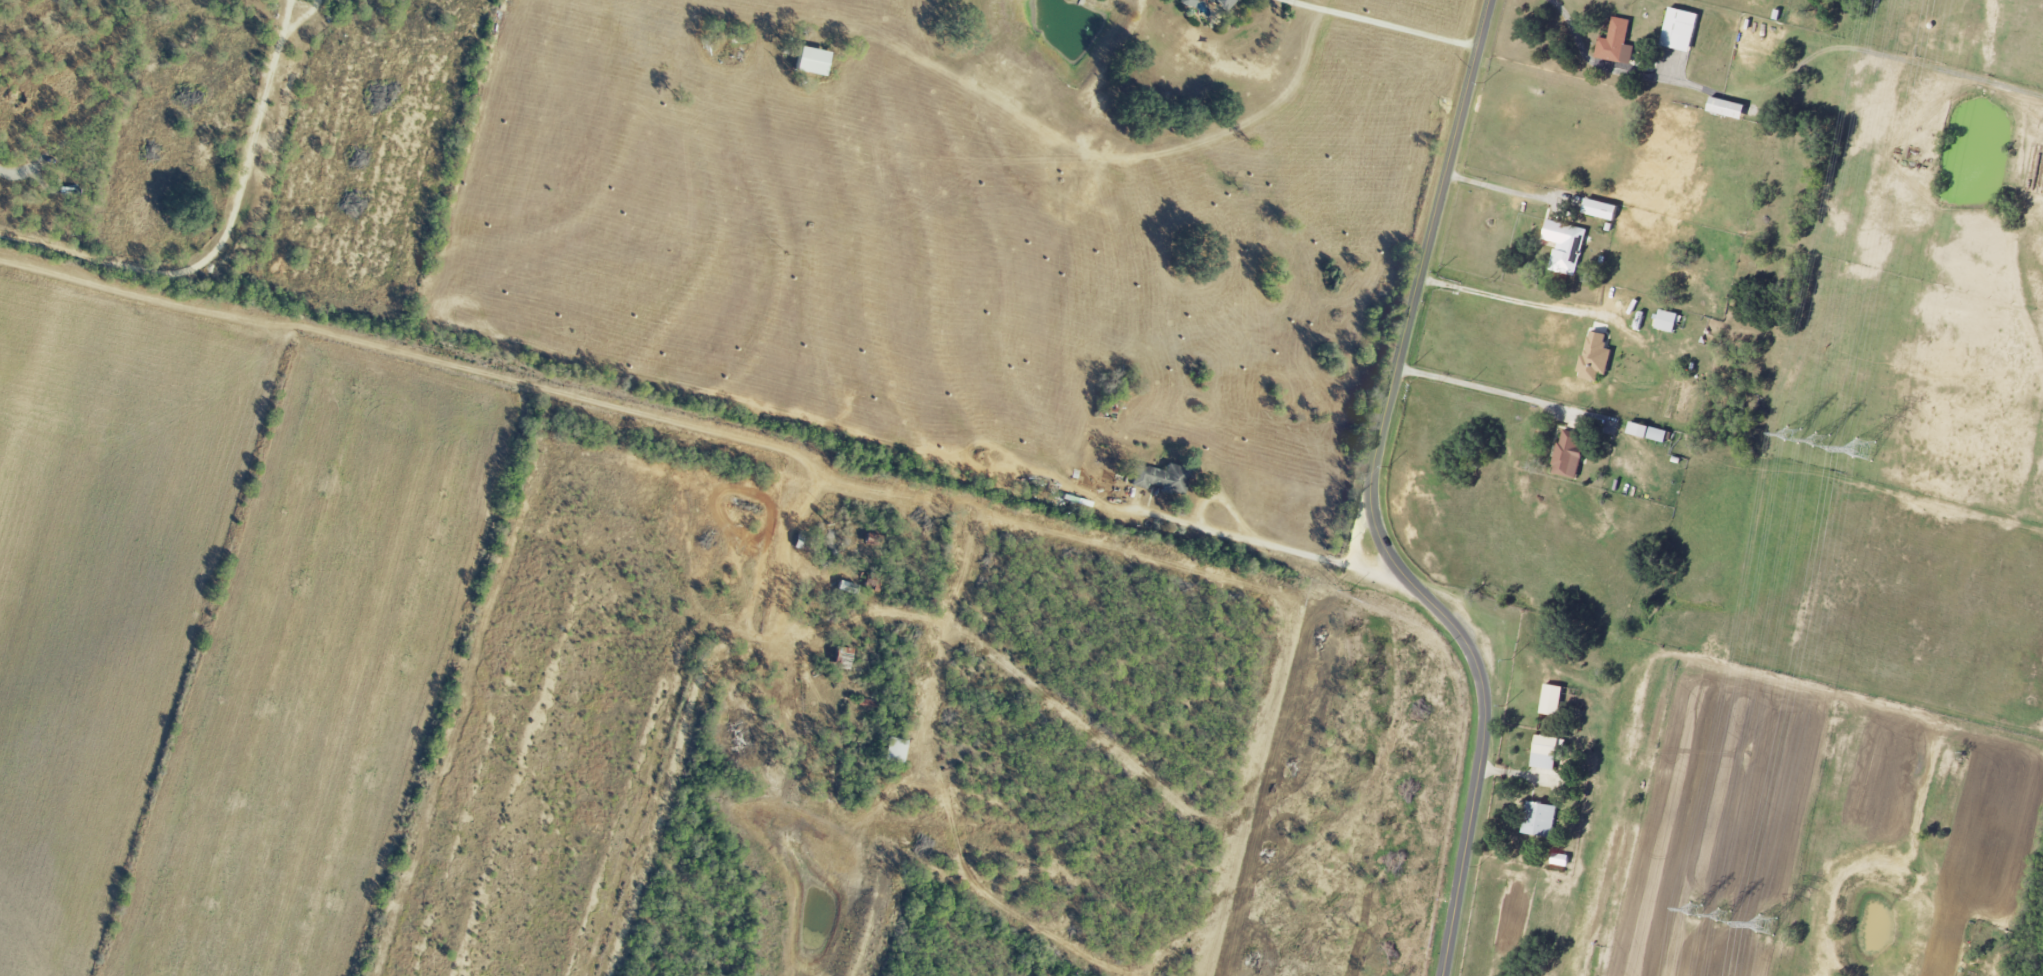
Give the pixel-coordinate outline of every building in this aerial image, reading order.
[(1222,14),(1235,0),(1208,0),(1222,14)] [(1700,14),(1670,8),(1661,46),(1691,53),(1700,14)] [(1631,21),(1612,17),(1609,39),(1599,38),(1595,59),(1631,65),(1634,47),(1627,45),(1631,21)] [(795,71),(824,77),(829,53),(800,47),(795,71)] [(1747,104),(1711,99),(1709,114),(1745,119),(1747,104)] [(1620,206),(1587,200),(1585,215),(1617,221),(1620,206)] [(1545,240),(1558,243),(1552,271),(1578,276),(1588,229),(1550,221),(1545,240)] [(1656,329),(1675,333),(1679,314),(1660,310),(1656,329)] [(1598,383),(1601,374),(1607,376),(1614,352),(1605,349),(1609,336),(1591,331),(1578,377),(1598,383)] [(1628,434),(1666,444),(1669,432),(1631,422),(1628,434)] [(1578,480),(1584,449),(1579,448),(1581,437),(1561,433),(1552,474),(1578,480)] [(1130,487),(1145,490),(1146,485),(1185,493),(1189,469),(1166,465),(1165,471),(1135,465),(1130,487)] [(1560,716),(1563,687),(1544,685),(1541,714),(1560,716)] [(1532,767),(1557,771),(1562,739),(1537,735),(1532,767)] [(1553,839),(1559,807),(1529,801),(1522,833),(1553,839)]
